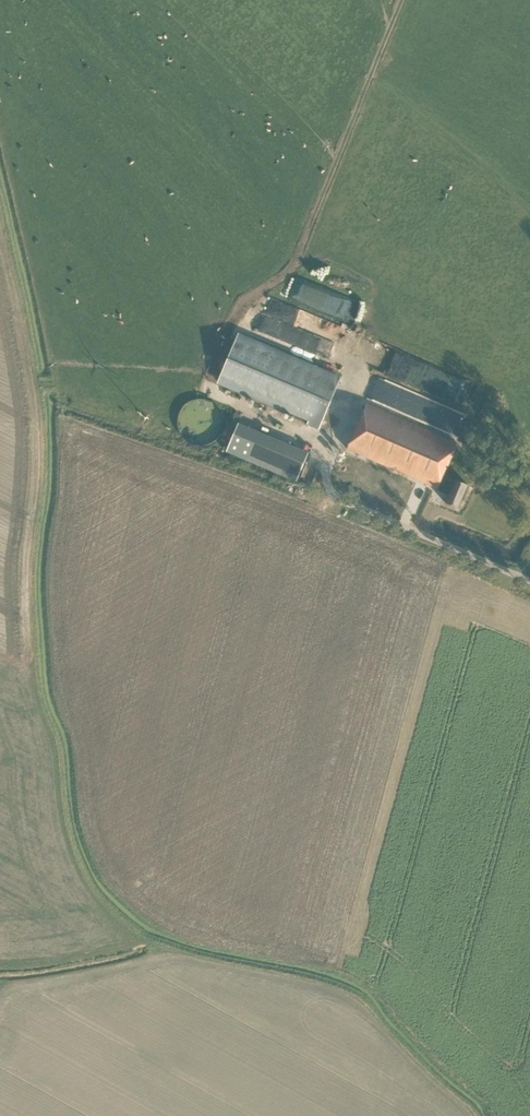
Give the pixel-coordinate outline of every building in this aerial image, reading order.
[(306,328),(306,330),(335,340),(341,323),(274,299),(268,315),(306,328)] [(319,427),(339,380),(237,337),(217,384),(252,398),(319,427)] [(444,503),(458,509),(468,486),(442,474),(456,443),(366,403),(346,449),(436,488),(439,481),(451,486),(444,503)] [(309,453),(268,435),(256,464),(296,481),(309,453)]
